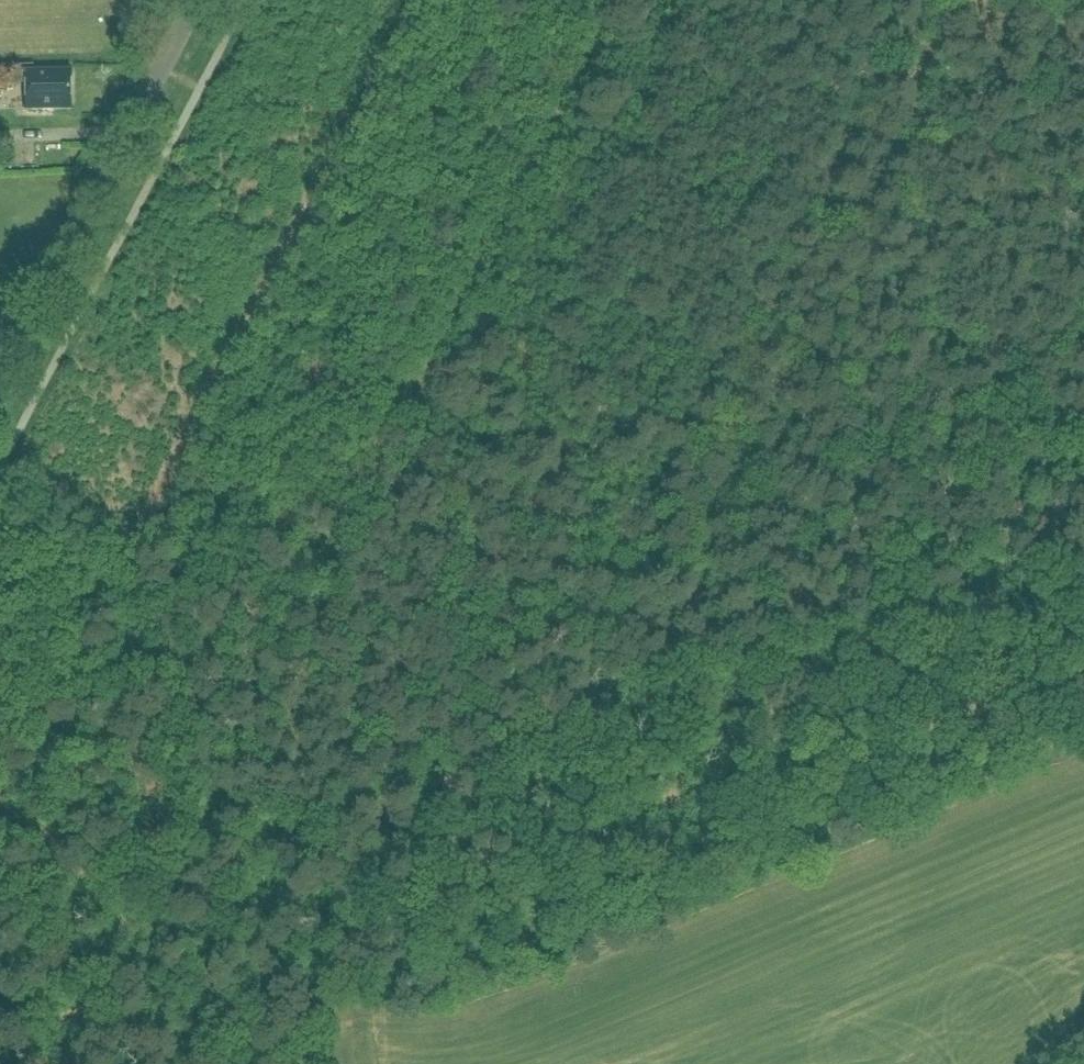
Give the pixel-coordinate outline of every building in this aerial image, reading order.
[(26,110),(68,110),(67,72),(26,72),(26,110)]
